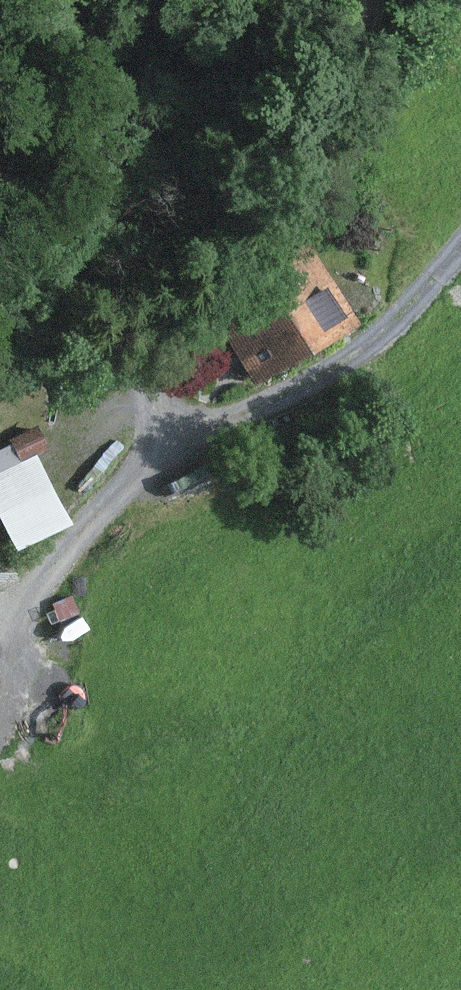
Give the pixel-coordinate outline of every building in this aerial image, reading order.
[(237,322),(273,385),(389,317),(352,254),(237,322)] [(0,440),(0,497),(19,544),(75,521),(37,426),(0,440)]
